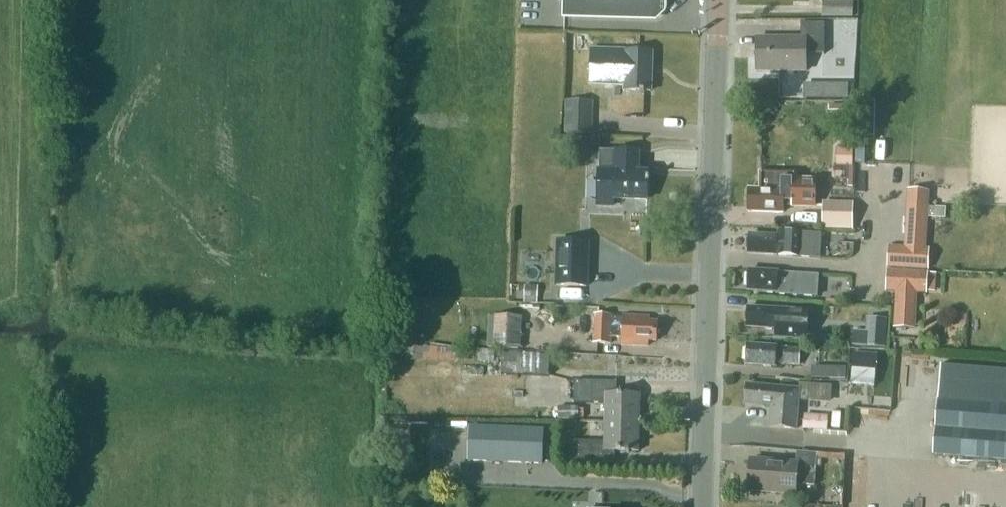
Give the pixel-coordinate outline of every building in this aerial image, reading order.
[(654,14),(655,0),(566,0),(565,12),(654,14)] [(836,0),(823,0),(823,20),(852,20),(852,0),(836,0)] [(824,48),(825,23),(802,23),(802,39),(757,38),(757,70),(806,71),(806,48),(824,48)] [(625,84),(625,90),(651,91),(652,52),(592,50),(591,83),(625,84)] [(825,89),(825,99),(847,99),(847,89),(825,89)] [(565,133),(593,133),(593,100),(565,100),(565,133)] [(837,149),(837,165),(848,166),(853,166),(853,140),(845,140),(845,150),(837,149)] [(639,151),(600,150),(598,206),(613,206),(613,199),(647,199),(648,172),(638,172),(639,151)] [(797,173),(761,172),(761,189),(749,189),(748,211),(783,212),(784,202),(792,202),(791,205),(816,205),(816,178),(797,178),(797,173)] [(823,201),(822,228),(852,230),(853,203),(823,201)] [(906,231),(926,232),(928,206),(908,205),(906,231)] [(945,219),(946,207),(931,206),(930,218),(945,219)] [(778,256),(793,257),(799,257),(825,258),(826,235),(800,233),(794,233),(778,232),(778,237),(749,235),(748,252),(765,254),(765,255),(778,256)] [(558,241),(557,285),(587,286),(588,242),(558,241)] [(888,266),(928,269),(929,249),(889,246),(888,266)] [(779,273),(779,272),(749,270),(748,289),(765,291),(767,293),(773,293),(776,291),(776,294),(817,297),(819,275),(779,273)] [(887,290),(927,292),(929,272),(889,270),(887,290)] [(537,303),(538,286),(525,285),(524,303),(537,303)] [(776,328),(775,337),(807,338),(809,311),(778,309),(748,307),(747,327),(765,327),(767,330),(773,330),(775,328),(776,328)] [(494,348),(522,349),(523,316),(495,315),(494,348)] [(656,340),(657,322),(649,322),(649,317),(623,316),(623,318),(611,318),(611,316),(595,315),(594,343),(610,344),(610,337),(622,337),(622,344),(648,345),(648,340),(656,340)] [(876,319),(874,347),(886,348),(888,320),(876,319)] [(799,364),(801,348),(785,347),(785,348),(777,348),(777,347),(747,345),(746,364),(776,366),(776,363),(799,364)] [(501,373),(517,374),(549,376),(550,366),(550,355),(518,353),(502,352),(501,373)] [(852,373),(876,375),(877,355),(853,353),(852,373)] [(846,380),(846,368),(830,367),(830,379),(846,380)] [(605,402),(605,422),(640,423),(641,394),(616,394),(617,381),(575,380),(574,402),(605,402)] [(763,406),(765,408),(772,409),(770,427),(796,430),(799,399),(809,400),(811,385),(799,384),(798,390),(747,385),(745,404),(763,406)] [(934,455),(1005,461),(1005,406),(938,401),(934,455)] [(579,420),(579,407),(560,407),(560,420),(579,420)] [(853,423),(885,424),(885,409),(854,408),(853,423)] [(804,417),(803,429),(827,431),(828,419),(804,417)] [(640,423),(605,422),(604,441),(574,440),(573,462),(615,463),(615,450),(639,451),(640,423)] [(543,431),(470,428),(469,460),(542,463),(543,431)] [(796,464),(751,460),(748,490),(795,494),(796,484),(814,486),(817,454),(797,452),(796,464)] [(971,458),(948,456),(948,468),(970,470),(971,458)] [(863,486),(863,474),(848,474),(848,486),(863,486)] [(849,506),(866,506),(867,488),(849,487),(849,506)]
